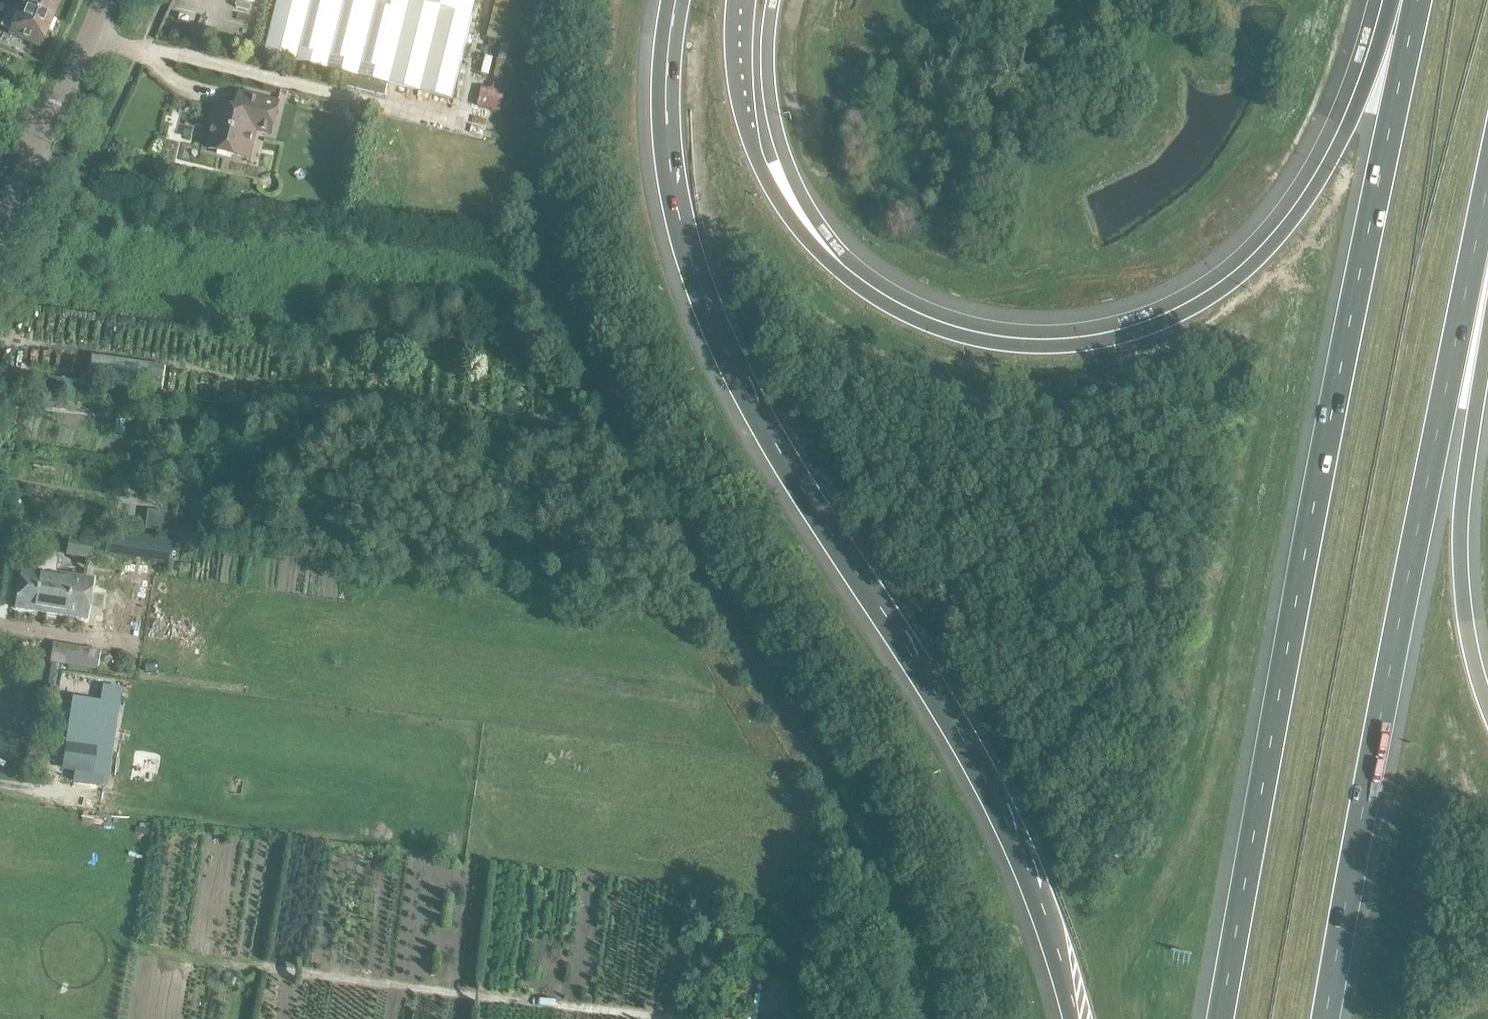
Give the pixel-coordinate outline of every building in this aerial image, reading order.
[(23,5),(11,0),(0,26),(12,31),(11,32),(39,44),(51,17),(23,5)] [(23,5),(51,17),(58,0),(25,0),(23,5)] [(390,83),(453,98),(476,0),(278,0),(265,53),(390,83)] [(351,75),(348,86),(386,96),(388,84),(351,75)] [(214,124),(209,148),(242,156),(249,129),(270,134),(278,101),(240,92),(236,110),(215,105),(211,123),(214,124)] [(147,389),(150,363),(92,355),(88,381),(147,389)] [(304,399),(303,413),(331,415),(333,402),(304,399)] [(147,510),(145,529),(175,533),(177,514),(147,510)] [(173,540),(109,530),(106,553),(170,562),(173,540)] [(13,540),(35,543),(36,535),(14,531),(13,540)] [(69,538),(67,554),(90,558),(93,542),(69,538)] [(16,607),(87,618),(93,578),(22,566),(16,607)] [(53,642),(50,662),(78,667),(81,667),(84,651),(84,647),(69,644),(53,642)] [(75,771),(73,782),(104,786),(105,774),(107,775),(113,737),(116,717),(117,715),(120,692),(101,689),(99,702),(72,698),(62,769),(75,771)]
